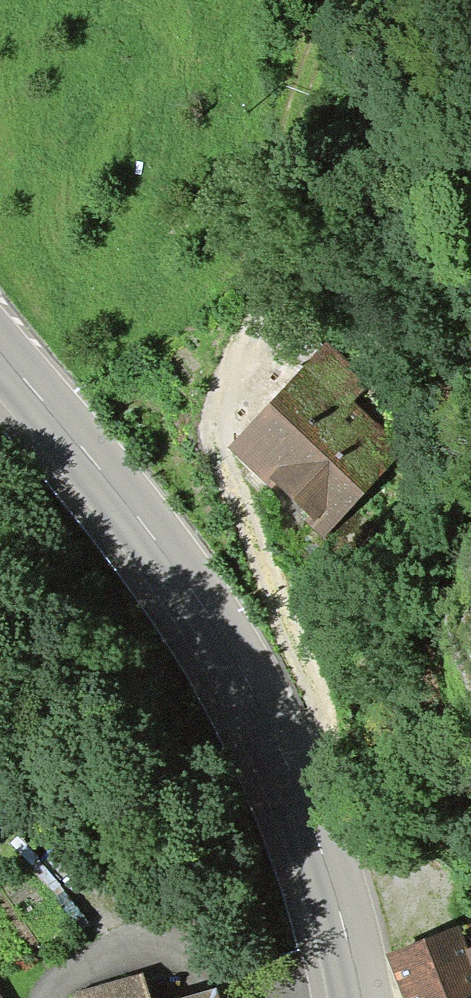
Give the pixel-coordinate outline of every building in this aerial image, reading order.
[(305,376),(301,373),(233,446),(323,532),(312,544),(304,536),(289,551),(321,582),(326,578),(331,583),(336,578),(331,574),(336,568),(338,570),(372,531),(346,508),(393,455),(340,408),(360,386),(324,353),(305,376)] [(388,957),(403,997),(470,997),(470,925),(388,957)] [(134,984),(89,997),(138,997),(134,984)]
